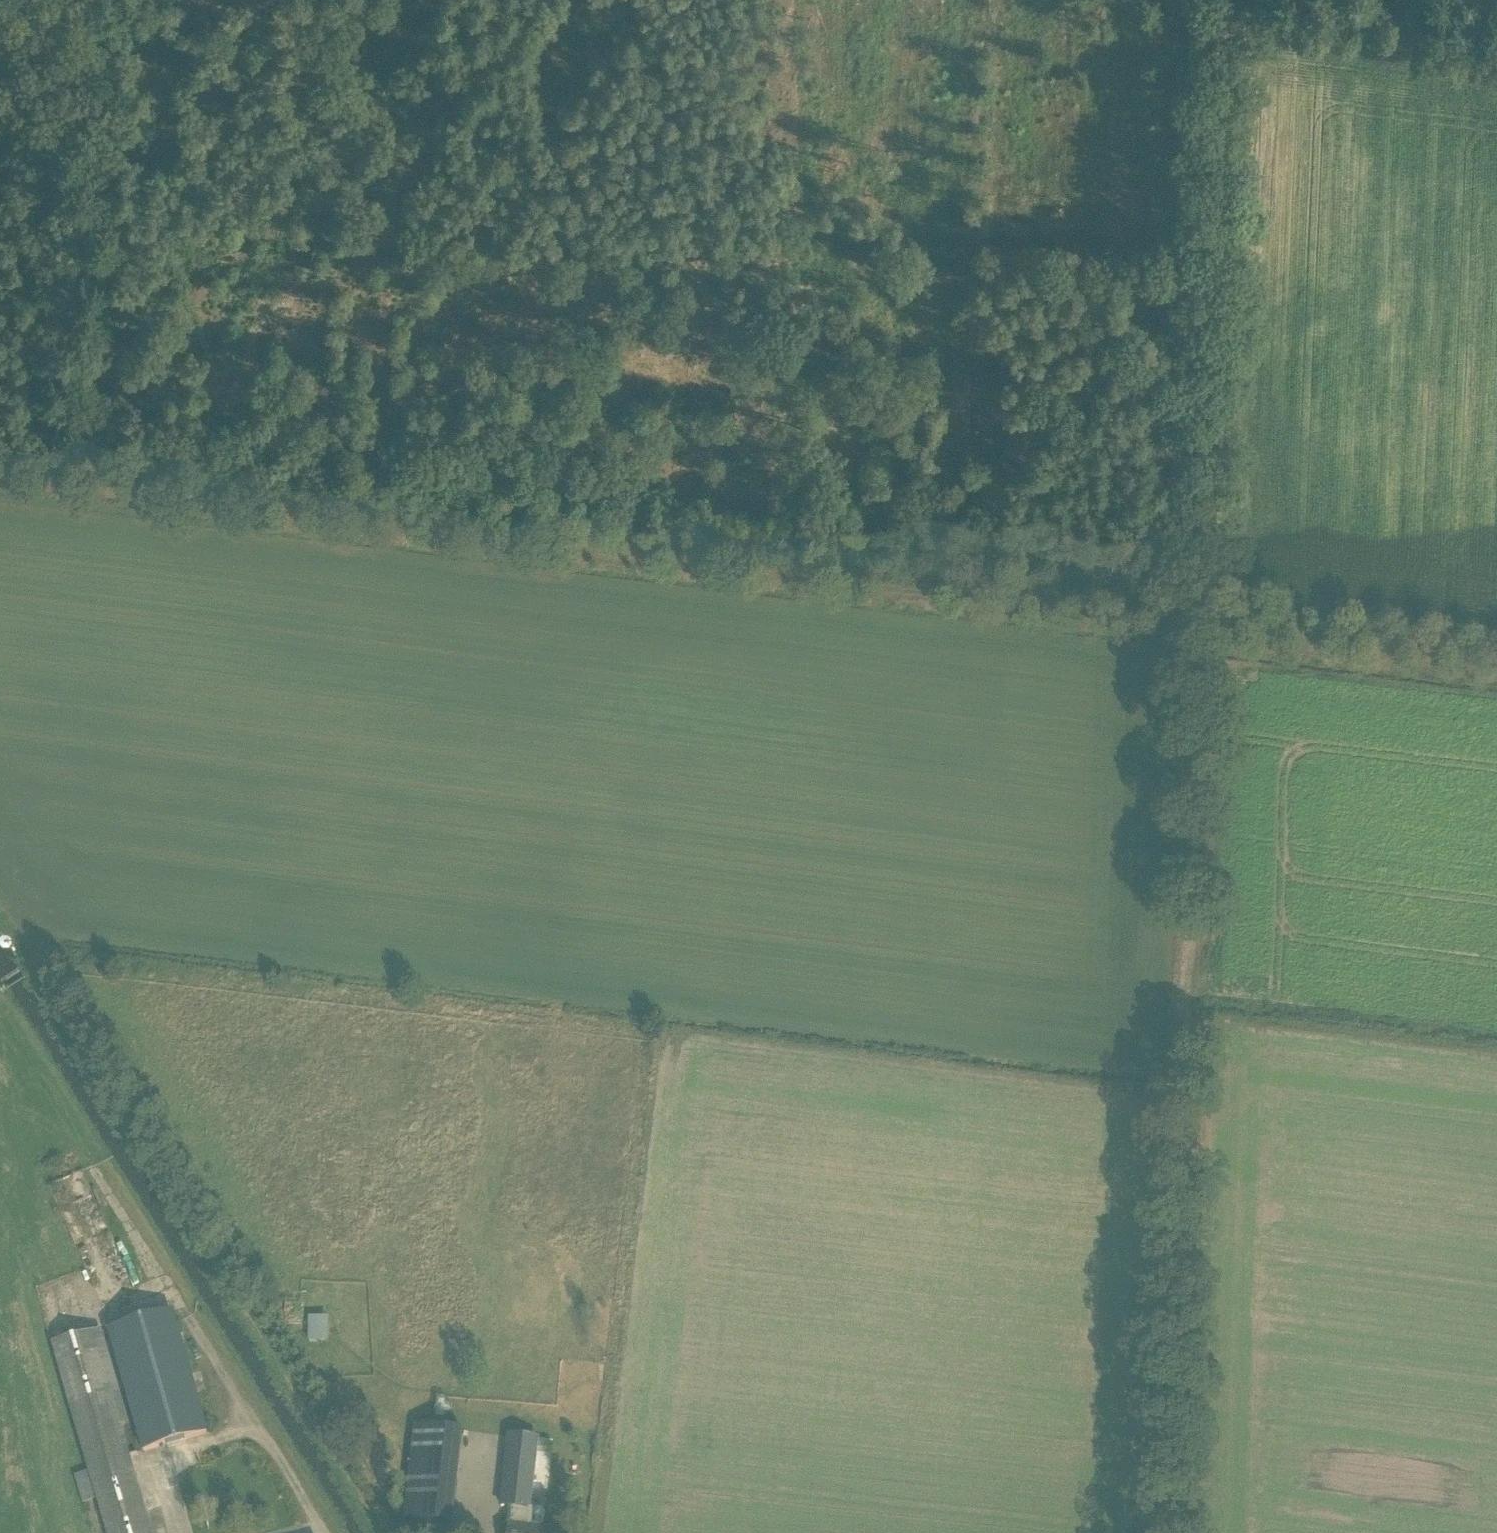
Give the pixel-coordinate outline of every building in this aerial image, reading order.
[(108,1332),(143,1453),(208,1434),(184,1348),(188,1347),(181,1323),(176,1325),(173,1313),(108,1332)] [(307,1342),(327,1342),(327,1316),(307,1316),(307,1342)] [(51,1342),(90,1472),(108,1532),(150,1532),(119,1428),(130,1425),(102,1327),(51,1342)] [(437,1397),(434,1419),(443,1419),(444,1413),(450,1414),(451,1405),(446,1404),(446,1398),(437,1397)] [(454,1527),(452,1527),(463,1432),(414,1426),(404,1521),(429,1524),(428,1532),(453,1532),(454,1527)] [(556,1531),(533,1529),(535,1509),(532,1509),(540,1438),(510,1435),(502,1508),(511,1509),(508,1532),(556,1532),(556,1531)]
